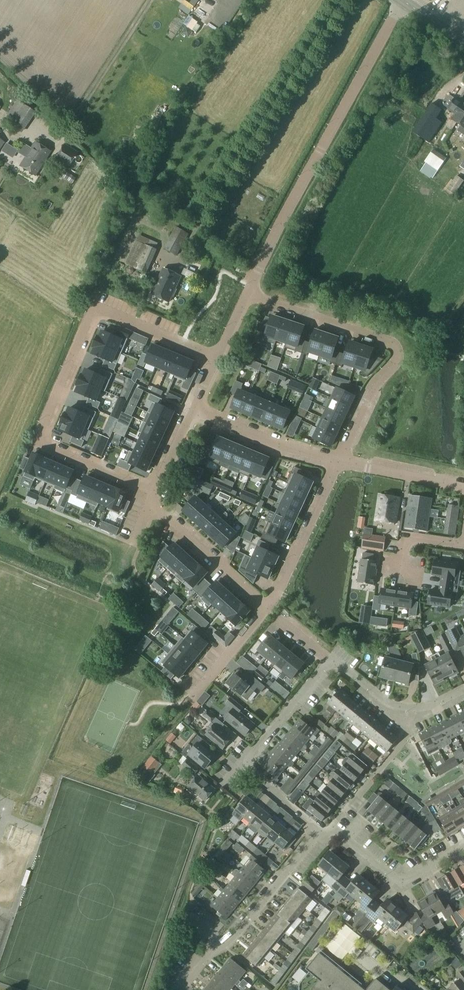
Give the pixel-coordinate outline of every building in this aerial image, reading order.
[(443,102),(444,103),(444,106),(448,108),(456,114),(452,119),(452,120),(456,123),(461,126),(457,131),(463,136),(463,104),(463,103),(462,104),(455,98),(451,96),(447,97),(443,102)] [(22,101),(13,116),(18,120),(14,126),(27,134),(41,113),(22,101)] [(423,139),(441,111),(431,104),(412,132),(423,139)] [(432,126),(427,137),(442,144),(447,133),(432,126)] [(24,144),(17,153),(24,158),(19,166),(33,175),(49,152),(35,142),(30,149),(24,144)] [(62,145),(53,160),(67,168),(76,153),(62,145)] [(433,149),(425,161),(438,170),(446,158),(433,149)] [(456,176),(447,189),(454,194),(463,181),(456,176)] [(176,255),(188,234),(176,228),(164,249),(176,255)] [(147,274),(157,250),(156,249),(147,245),(136,269),(147,274)] [(163,269),(151,294),(168,302),(171,296),(174,289),(180,277),(163,269)] [(276,339),(283,321),(272,317),(268,329),(261,327),(254,342),(267,346),(268,343),(275,345),(277,340),(276,340),(276,339)] [(287,343),(293,324),(283,321),(276,339),(276,340),(277,340),(286,343),(287,343)] [(301,354),(305,342),(299,340),(304,328),(293,324),(287,343),(286,343),(284,348),(301,354)] [(98,337),(95,342),(122,354),(131,332),(119,327),(114,337),(102,332),(99,338),(98,337)] [(320,356),(326,336),(315,332),(311,344),(305,342),(301,354),(308,356),(309,352),(320,356)] [(336,365),(340,353),(334,351),(338,339),(326,336),(320,356),(331,360),(330,363),(336,365)] [(95,348),(92,354),(105,360),(102,366),(114,371),(122,354),(95,342),(93,348),(95,348)] [(354,367),(361,347),(350,343),(345,355),(340,353),(336,365),(342,367),(343,364),(354,367)] [(143,353),(138,365),(144,368),(146,363),(156,367),(163,350),(153,345),(149,356),(143,353)] [(367,377),(383,360),(382,360),(380,362),(370,358),(372,351),(361,347),(354,367),(365,371),(363,374),(368,375),(366,377),(367,377)] [(163,350),(156,367),(166,372),(173,354),(163,350)] [(173,354),(166,372),(175,376),(174,378),(175,378),(183,358),(173,354)] [(183,358),(175,378),(185,382),(182,388),(188,390),(196,374),(190,371),(194,363),(183,358)] [(81,375),(79,381),(105,392),(113,375),(101,370),(98,375),(85,370),(83,376),(81,375)] [(128,379),(126,384),(133,387),(134,385),(135,384),(131,380),(128,379)] [(291,380),(288,388),(295,391),(298,383),(291,380)] [(78,387),(76,393),(89,398),(86,404),(98,409),(100,403),(96,401),(101,390),(105,392),(79,381),(77,386),(78,387)] [(242,413),(249,396),(251,391),(241,387),(242,384),(235,381),(230,394),(237,396),(232,408),(242,413)] [(354,397),(335,388),(330,399),(332,400),(332,399),(333,399),(349,407),(354,397)] [(152,402),(148,412),(169,423),(174,412),(159,406),(162,400),(151,394),(148,400),(152,402)] [(262,421),(269,404),(271,399),(261,395),(259,400),(252,417),(262,421)] [(252,417),(259,400),(249,396),(242,413),(252,417)] [(332,399),(332,400),(328,409),(344,417),(349,407),(333,399),(332,399)] [(272,425),(279,408),(269,404),(262,421),(272,425)] [(65,414),(63,419),(87,429),(89,430),(94,419),(96,413),(85,408),(82,414),(69,408),(66,414),(65,414)] [(282,429),(289,412),(279,408),(272,425),(282,429)] [(299,408),(296,415),(303,418),(307,411),(299,408)] [(344,417),(328,409),(323,419),(340,427),(344,417)] [(143,422),(165,432),(169,423),(148,412),(147,413),(143,422)] [(302,419),(295,416),(290,427),(296,430),(302,419)] [(62,425),(59,431),(72,436),(70,442),(81,447),(84,441),(82,440),(87,429),(63,419),(60,424),(62,425)] [(340,427),(323,419),(318,429),(335,436),(340,427)] [(143,422),(139,432),(160,442),(165,432),(143,422)] [(335,436),(318,429),(313,439),(320,442),(320,443),(323,445),(324,444),(330,447),(335,436)] [(143,435),(138,444),(156,452),(160,442),(139,432),(138,432),(143,435)] [(118,440),(114,438),(111,443),(115,445),(118,446),(119,442),(117,441),(118,440)] [(205,446),(198,462),(206,465),(208,461),(219,465),(221,461),(228,442),(218,438),(213,449),(205,446)] [(231,465),(238,447),(228,442),(221,461),(231,465)] [(130,451),(129,452),(134,454),(151,462),(156,452),(138,444),(134,453),(130,451)] [(241,469),(248,451),(238,447),(231,465),(229,469),(239,473),(240,469),(241,469)] [(251,473),(258,455),(248,451),(241,469),(240,469),(239,473),(249,478),(251,473),(250,473),(251,473)] [(44,459),(44,458),(33,454),(31,460),(24,457),(19,469),(26,471),(23,477),(34,481),(35,479),(44,459)] [(120,460),(117,467),(129,471),(132,465),(144,470),(146,472),(151,462),(134,454),(129,464),(120,460)] [(273,468),(266,465),(269,459),(258,455),(251,473),(250,473),(251,473),(261,478),(267,480),(273,468)] [(45,483),(53,463),(44,459),(35,479),(45,483)] [(55,487),(63,467),(53,463),(45,483),(54,487),(55,487)] [(72,491),(77,480),(71,477),(74,472),(63,467),(55,487),(54,487),(53,489),(64,494),(66,489),(72,491)] [(294,467),(286,484),(291,486),(291,485),(307,493),(312,483),(306,480),(309,474),(294,467)] [(87,503),(96,481),(86,477),(83,482),(77,480),(72,491),(71,495),(77,497),(76,499),(87,503)] [(201,480),(197,489),(209,495),(213,486),(210,484),(205,482),(201,480)] [(99,503),(106,485),(96,481),(87,503),(97,508),(99,503)] [(108,507),(115,490),(106,485),(99,503),(108,507)] [(291,485),(291,486),(286,495),(303,503),(307,493),(291,485)] [(267,486),(264,493),(270,495),(273,489),(271,488),(267,486)] [(124,500),(126,493),(116,489),(115,490),(108,507),(107,510),(118,514),(119,511),(125,514),(130,502),(124,500)] [(243,490),(240,498),(247,501),(250,494),(243,490)] [(298,512),(303,503),(286,495),(282,493),(277,503),(282,505),(298,512)] [(49,500),(39,496),(38,498),(36,503),(46,507),(49,500)] [(399,498),(379,496),(375,520),(395,523),(399,498)] [(409,496),(405,528),(427,531),(431,499),(409,496)] [(191,519),(204,504),(195,497),(183,511),(191,519)] [(212,512),(211,512),(204,504),(191,519),(199,526),(212,512)] [(298,512),(282,505),(277,514),(277,515),(278,515),(294,522),(298,512)] [(222,517),(221,517),(213,510),(211,512),(212,512),(199,526),(207,533),(222,517)] [(228,527),(232,523),(227,518),(228,517),(228,514),(225,512),(221,517),(222,517),(207,533),(215,541),(228,527)] [(277,515),(277,514),(275,513),(271,523),(270,523),(289,532),(294,522),(278,515),(277,515)] [(448,513),(447,520),(457,521),(458,514),(448,513)] [(91,521),(92,517),(87,515),(84,523),(89,525),(91,521)] [(263,532),(261,538),(275,545),(278,539),(285,542),(289,532),(270,523),(271,523),(268,522),(263,532)] [(108,533),(116,536),(119,529),(111,525),(108,533)] [(240,539),(236,535),(236,534),(228,527),(215,541),(223,548),(226,545),(235,553),(240,539)] [(446,527),(445,534),(455,535),(456,528),(446,527)] [(383,551),(385,540),(371,537),(370,542),(363,541),(362,548),(383,551)] [(258,548),(253,559),(273,568),(278,557),(266,552),(270,545),(259,540),(256,547),(258,548)] [(170,565),(183,551),(174,544),(170,548),(163,542),(158,554),(162,557),(158,561),(167,569),(170,566),(170,565)] [(178,573),(191,558),(183,551),(170,565),(170,566),(177,572),(178,573)] [(361,559),(357,583),(373,586),(374,578),(375,578),(377,570),(376,570),(377,562),(373,561),(374,555),(363,553),(362,560),(361,559)] [(242,566),(239,572),(253,584),(258,574),(268,579),(273,568),(253,559),(246,556),(242,566)] [(199,566),(198,565),(191,558),(178,573),(177,572),(174,576),(183,584),(186,581),(185,580),(199,566)] [(458,588),(460,572),(455,571),(456,564),(435,561),(432,574),(442,576),(441,586),(458,588)] [(207,573),(199,565),(198,565),(199,566),(185,580),(186,581),(194,588),(192,590),(197,594),(208,582),(203,578),(207,573)] [(212,604),(225,590),(217,582),(213,586),(208,582),(197,594),(202,598),(201,600),(209,608),(213,604),(212,604)] [(456,601),(458,588),(441,586),(440,592),(430,590),(428,604),(450,607),(451,601),(456,601)] [(220,611),(233,597),(225,590),(212,604),(213,604),(220,611)] [(395,606),(397,592),(381,590),(380,597),(374,596),(372,610),(379,611),(380,603),(395,606)] [(412,602),(413,594),(397,592),(395,606),(410,608),(409,615),(416,616),(418,603),(412,602)] [(177,597),(174,594),(169,600),(172,603),(177,597)] [(241,604),(233,597),(220,611),(228,618),(241,604)] [(245,617),(250,611),(241,603),(241,604),(228,618),(227,618),(236,626),(241,621),(241,622),(245,617)] [(372,606),(362,605),(360,621),(360,623),(370,624),(370,622),(371,617),(372,606)] [(174,617),(178,612),(172,608),(169,612),(174,617)] [(207,636),(195,626),(184,639),(200,653),(207,644),(203,641),(207,636)] [(217,631),(211,626),(207,631),(212,636),(217,631)] [(445,634),(453,649),(459,646),(461,649),(463,656),(463,636),(460,638),(456,629),(445,634)] [(422,630),(410,637),(418,653),(430,646),(422,630)] [(226,639),(217,631),(212,636),(222,644),(226,639)] [(316,631),(312,634),(320,642),(323,639),(316,631)] [(445,634),(438,638),(445,652),(453,649),(445,634)] [(184,639),(182,637),(175,646),(193,661),(200,653),(184,639)] [(258,640),(250,651),(255,655),(258,652),(266,659),(268,657),(267,657),(278,644),(269,637),(263,644),(258,640)] [(267,657),(268,657),(275,664),(276,664),(287,651),(278,644),(267,657)] [(193,661),(175,646),(168,654),(186,670),(193,661)] [(295,657),(287,651),(276,664),(275,664),(272,667),(281,675),(284,671),(295,657)] [(438,653),(435,655),(446,677),(449,676),(449,677),(458,673),(448,654),(441,657),(438,653)] [(186,670),(168,654),(161,663),(165,667),(161,672),(171,680),(175,675),(179,678),(186,670)] [(433,661),(425,665),(435,685),(444,680),(443,679),(446,677),(435,655),(431,657),(433,661)] [(240,660),(237,664),(242,667),(246,670),(248,668),(251,664),(243,657),(240,660)] [(284,671),(293,678),(304,665),(295,657),(284,671)] [(386,658),(381,677),(394,681),(400,661),(386,658)] [(367,676),(375,667),(369,661),(360,670),(367,676)] [(400,661),(394,681),(408,684),(410,678),(419,681),(419,663),(413,662),(413,665),(400,661)] [(257,670),(254,673),(262,680),(265,677),(257,670)] [(234,674),(227,684),(230,687),(229,688),(234,692),(235,691),(247,700),(255,691),(257,688),(261,692),(266,687),(247,672),(241,679),(234,674)] [(330,706),(327,710),(333,715),(336,711),(348,697),(349,696),(340,689),(338,691),(336,690),(328,699),(330,701),(328,704),(330,706)] [(198,700),(197,702),(201,705),(202,706),(206,701),(200,697),(198,700)] [(348,697),(336,711),(345,718),(356,704),(348,697)] [(233,709),(225,719),(245,735),(254,724),(239,712),(243,708),(231,698),(226,703),(233,709)] [(356,704),(345,718),(353,725),(365,711),(356,704)] [(207,710),(203,715),(212,723),(216,718),(207,710)] [(365,711),(353,725),(361,732),(373,718),(365,711)] [(448,720),(456,736),(463,732),(463,728),(458,715),(448,720)] [(373,718),(361,732),(370,739),(382,724),(373,718)] [(300,719),(294,727),(309,739),(313,734),(315,736),(320,730),(314,725),(312,728),(300,719)] [(448,720),(438,725),(448,745),(451,743),(451,741),(450,739),(456,736),(448,720)] [(211,729),(206,734),(223,748),(232,738),(221,729),(215,724),(214,724),(212,723),(208,727),(211,729)] [(382,724),(370,739),(378,746),(390,731),(382,724)] [(438,725),(429,729),(439,749),(448,745),(438,725)] [(294,727),(287,734),(306,750),(307,748),(307,746),(305,745),(309,739),(294,727)] [(331,727),(327,732),(330,735),(335,730),(331,727)] [(429,729),(419,734),(427,751),(429,754),(439,749),(429,729)] [(335,730),(330,735),(334,738),(339,733),(335,730)] [(390,731),(378,746),(387,753),(398,738),(390,731)] [(175,736),(171,733),(165,740),(170,743),(175,736)] [(189,743),(181,753),(186,757),(189,754),(205,768),(215,756),(210,752),(206,749),(210,744),(197,733),(189,743)] [(287,734),(281,742),(296,755),(300,750),(302,752),(304,751),(306,750),(287,734)] [(347,738),(344,742),(349,747),(352,743),(347,738)] [(281,742),(274,750),(293,766),(294,764),(294,762),(291,761),(296,755),(281,742)] [(175,743),(171,747),(178,753),(182,748),(175,743)] [(352,743),(349,747),(355,751),(358,748),(352,743)] [(320,749),(307,764),(311,767),(324,752),(320,749)] [(330,749),(324,756),(329,761),(335,753),(330,749)] [(274,750),(268,758),(283,771),(287,766),(289,767),(292,767),(293,766),(274,750)] [(363,752),(360,756),(366,761),(369,757),(363,752)] [(346,758),(344,760),(361,774),(368,766),(354,754),(350,759),(348,758),(346,758)] [(151,773),(159,763),(151,756),(143,766),(151,773)] [(324,756),(317,764),(322,768),(329,761),(324,756)] [(369,757),(366,761),(371,765),(374,761),(369,757)] [(268,758),(261,766),(273,776),(270,780),(276,784),(279,780),(277,778),(283,771),(268,758)] [(187,759),(182,765),(194,775),(199,768),(187,759)] [(344,766),(340,770),(354,782),(361,774),(344,760),(342,762),(342,764),(344,766)] [(445,763),(436,769),(440,776),(450,770),(448,767),(445,763)] [(307,764),(294,780),(298,783),(311,767),(307,764)] [(331,774),(330,775),(331,776),(348,790),(354,782),(340,770),(336,775),(333,773),(331,774)] [(198,775),(189,787),(194,791),(192,793),(198,798),(200,796),(205,800),(214,789),(198,775)] [(330,782),(327,786),(341,798),(348,790),(331,776),(328,779),(329,781),(330,782)] [(387,777),(382,782),(395,792),(399,787),(387,777)] [(294,780),(284,791),(288,794),(298,783),(294,780)] [(455,785),(458,789),(463,785),(463,780),(455,785)] [(455,785),(446,790),(449,794),(458,789),(455,785)] [(327,786),(321,794),(335,805),(341,798),(327,786)] [(399,787),(395,792),(403,799),(407,794),(399,787)] [(297,788),(288,799),(293,803),(302,792),(297,788)] [(446,790),(438,795),(440,800),(442,803),(442,802),(440,799),(449,794),(446,790)] [(318,798),(314,802),(328,813),(335,805),(321,794),(318,791),(315,794),(316,796),(318,798)] [(378,796),(367,810),(375,817),(387,803),(383,799),(384,797),(384,795),(381,793),(379,793),(377,795),(378,796)] [(432,799),(431,799),(434,803),(440,800),(438,795),(432,799)] [(225,817),(216,826),(219,828),(225,825),(229,821),(234,814),(241,820),(243,817),(255,803),(253,801),(247,796),(236,809),(233,807),(225,817)] [(410,796),(406,801),(411,805),(415,800),(410,796)] [(263,809),(257,804),(260,800),(257,797),(253,801),(255,803),(243,817),(251,823),(263,809)] [(310,798),(303,806),(308,810),(312,814),(321,821),(322,822),(328,813),(314,802),(310,798)] [(387,803),(375,817),(383,823),(397,806),(395,804),(393,804),(391,806),(387,803)] [(397,806),(383,823),(391,830),(403,816),(398,812),(400,810),(399,808),(397,806)] [(446,809),(448,813),(458,830),(463,827),(463,820),(457,808),(452,811),(450,806),(446,809)] [(251,823),(248,827),(256,833),(259,830),(270,816),(269,814),(263,809),(251,823)] [(443,815),(439,818),(444,826),(440,828),(443,832),(447,830),(448,833),(445,834),(447,837),(450,835),(458,830),(448,813),(446,809),(441,811),(443,815)] [(278,822),(272,817),(276,813),(273,810),(269,814),(270,816),(259,830),(259,831),(259,833),(261,835),(263,836),(265,836),(266,835),(267,836),(278,822)] [(433,815),(427,819),(429,822),(429,824),(434,833),(441,829),(433,815)] [(403,816),(391,830),(399,836),(413,819),(410,817),(408,817),(407,819),(403,816)] [(413,819),(399,836),(407,843),(419,829),(414,825),(416,824),(415,821),(413,819)] [(286,829),(285,827),(278,822),(267,836),(275,843),(286,829)] [(286,829),(275,843),(283,849),(284,848),(286,850),(296,839),(293,837),(294,836),(288,830),(292,826),(288,823),(285,827),(286,829)] [(419,829),(407,843),(415,849),(426,836),(428,837),(429,835),(429,833),(426,830),(424,831),(423,832),(419,829)] [(233,830),(228,835),(234,841),(236,838),(238,839),(240,836),(233,830)] [(366,833),(360,842),(366,846),(372,837),(366,833)] [(228,839),(221,848),(225,851),(232,843),(228,839)] [(257,848),(249,841),(245,846),(253,852),(257,848)] [(226,860),(230,855),(225,851),(221,848),(217,853),(221,856),(226,860)] [(265,855),(257,848),(253,852),(261,859),(265,855)] [(330,851),(319,865),(328,873),(340,859),(330,851)] [(250,858),(244,866),(259,879),(266,870),(258,864),(260,862),(249,853),(247,856),(250,858)] [(265,855),(261,859),(270,866),(273,862),(265,855)] [(328,884),(337,892),(347,880),(342,876),(349,867),(349,866),(350,864),(345,860),(344,862),(340,859),(328,873),(334,877),(328,884)] [(235,869),(234,871),(252,886),(259,879),(244,866),(239,871),(237,869),(235,869)] [(451,873),(459,887),(463,884),(463,875),(459,867),(451,873)] [(215,869),(211,874),(215,877),(219,872),(215,869)] [(235,877),(231,882),(246,894),(252,886),(234,871),(232,873),(233,875),(235,877)] [(451,873),(442,878),(448,888),(443,891),(448,901),(462,892),(459,887),(451,873)] [(356,898),(369,883),(359,875),(352,883),(347,879),(347,880),(337,892),(334,896),(340,900),(343,896),(344,898),(349,892),(356,898)] [(308,878),(303,884),(312,892),(317,885),(308,878)] [(223,885),(221,887),(239,902),(246,894),(231,882),(226,887),(223,885)] [(200,883),(191,893),(195,896),(204,886),(200,883)] [(363,913),(352,926),(356,929),(377,903),(376,903),(372,900),(379,891),(369,883),(356,898),(364,904),(359,910),(363,913)] [(222,892),(218,897),(233,910),(239,902),(221,887),(219,890),(222,892)] [(298,888),(291,896),(305,908),(312,899),(298,888)] [(435,892),(427,897),(437,914),(442,911),(446,918),(454,913),(447,901),(442,904),(435,892)] [(291,896),(284,905),(298,916),(305,908),(291,896)] [(218,897),(211,906),(218,912),(216,914),(224,921),(233,910),(218,897)] [(427,897),(418,902),(425,914),(420,917),(427,929),(436,925),(432,918),(437,914),(427,897)] [(377,903),(356,929),(360,932),(363,929),(364,930),(372,920),(374,922),(378,916),(385,922),(398,907),(388,899),(382,906),(377,903)] [(284,905),(278,913),(292,925),(298,916),(284,905)] [(337,906),(333,911),(339,915),(341,917),(345,912),(337,906)] [(398,907),(386,922),(395,931),(402,923),(414,933),(422,922),(417,912),(411,915),(409,914),(404,910),(403,911),(398,907)] [(326,908),(318,918),(322,922),(330,911),(326,908)] [(333,911),(307,947),(312,950),(339,915),(333,911)] [(278,913),(271,921),(285,933),(286,931),(290,935),(295,928),(291,925),(292,925),(278,913)] [(318,918),(312,927),(316,930),(317,928),(322,922),(318,918)] [(271,921),(264,930),(278,941),(285,933),(271,921)] [(312,927),(305,936),(309,939),(316,930),(312,927)] [(264,930),(257,938),(271,950),(278,941),(264,930)] [(305,936),(300,942),(304,945),(309,939),(305,936)] [(257,938),(250,946),(264,958),(271,950),(257,938)] [(250,946),(243,955),(257,967),(264,958),(250,946)] [(297,947),(292,953),(296,956),(301,950),(297,947)] [(292,953),(287,960),(291,963),(296,956),(292,953)] [(299,984),(299,989),(365,989),(319,953),(306,970),(309,972),(299,984)] [(450,960),(456,968),(462,964),(455,956),(450,960)] [(231,958),(223,967),(239,980),(246,971),(231,958)] [(284,964),(279,971),(283,974),(288,967),(284,964)] [(223,967),(216,976),(231,989),(239,980),(223,967)] [(279,971),(270,983),(274,986),(283,974),(279,971)] [(446,989),(463,989),(463,972),(463,971),(457,975),(460,979),(446,989)] [(209,985),(215,989),(230,989),(231,989),(216,976),(209,985)] [(376,979),(366,989),(389,989),(376,979)]
